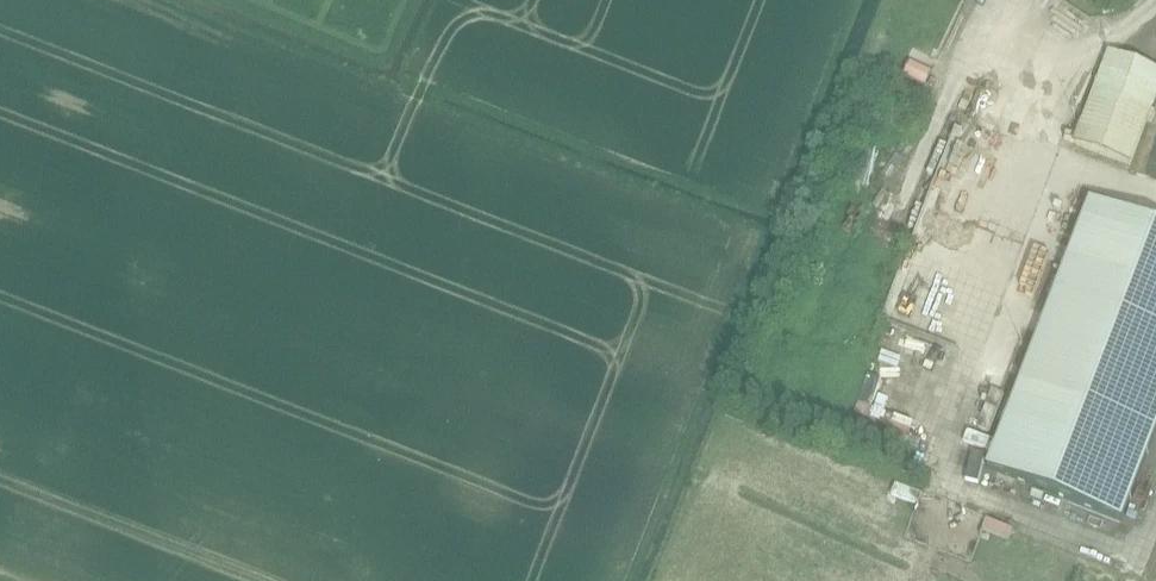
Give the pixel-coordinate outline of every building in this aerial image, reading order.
[(1155,97),(1155,70),(1109,52),(1075,144),(1130,165),(1155,97)] [(912,63),(905,76),(925,86),(932,73),(912,63)] [(1155,461),(1155,219),(1099,198),(1000,467),(1071,493),(1135,517),(1155,461)]
